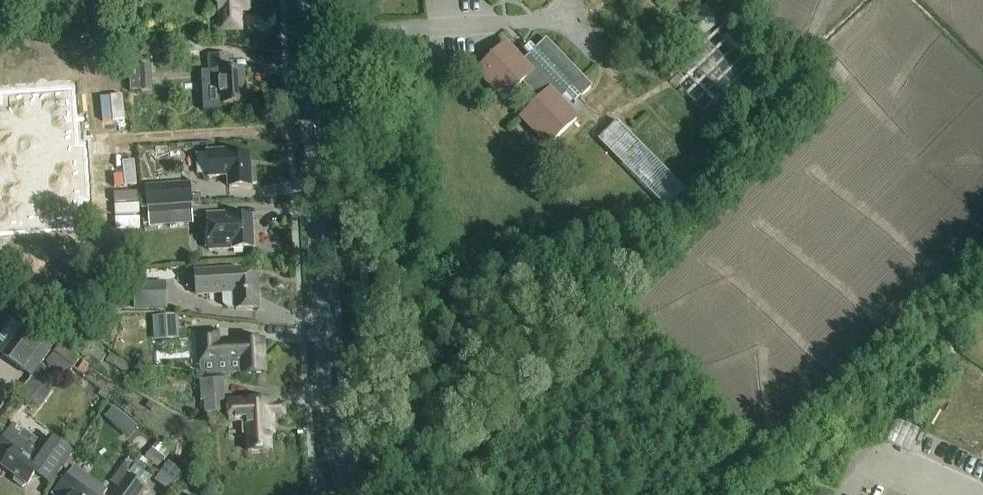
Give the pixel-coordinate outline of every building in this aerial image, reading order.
[(248,12),(248,0),(218,0),(218,13),(219,13),(220,31),(240,30),(240,12),(248,12)] [(708,8),(693,22),(705,36),(721,22),(708,8)] [(535,51),(530,45),(524,51),(529,57),(522,63),(505,45),(504,46),(504,45),(477,72),(504,101),(522,83),(539,100),(521,118),(549,147),(576,120),(559,101),(565,95),(573,103),(579,98),(580,99),(590,89),(581,80),(545,41),(535,51)] [(244,70),(229,71),(228,56),(207,57),(209,83),(219,82),(220,106),(246,105),(244,70)] [(127,69),(129,94),(152,93),(150,68),(127,69)] [(77,128),(74,86),(4,90),(0,91),(0,235),(46,232),(72,231),(80,230),(83,230),(83,225),(82,217),(77,128)] [(597,140),(667,210),(686,191),(616,121),(597,140)] [(250,187),(250,185),(256,185),(255,170),(250,170),(249,156),(230,157),(225,152),(207,153),(208,179),(228,178),(229,188),(250,187)] [(145,209),(148,209),(191,206),(189,185),(144,188),(145,209)] [(191,207),(147,210),(149,228),(192,225),(191,207)] [(254,250),(252,218),(231,219),(231,214),(207,215),(208,230),(210,253),(232,251),(254,250)] [(196,295),(221,294),(222,306),(226,309),(235,308),(235,310),(257,309),(256,277),(235,278),(234,271),(195,273),(196,295)] [(165,284),(132,285),(133,313),(166,311),(165,284)] [(176,318),(154,320),(155,334),(177,333),(176,318)] [(54,354),(53,354),(24,330),(2,358),(32,381),(54,354)] [(217,333),(197,334),(199,365),(200,374),(216,377),(242,375),(265,374),(263,341),(217,344),(217,333)] [(53,354),(54,354),(73,368),(79,360),(60,346),(53,354)] [(283,405),(275,405),(275,401),(229,402),(229,410),(225,410),(224,381),(201,382),(201,404),(206,404),(207,422),(229,421),(229,424),(242,424),(242,436),(247,436),(248,453),(270,452),(268,416),(284,415),(283,405)] [(898,420),(888,442),(908,451),(918,429),(898,420)] [(101,422),(98,432),(116,437),(118,427),(101,422)] [(35,475),(50,486),(72,455),(50,438),(41,450),(21,434),(23,431),(13,424),(0,441),(0,447),(10,455),(1,467),(15,477),(13,482),(22,488),(26,486),(27,486),(35,475)] [(82,483),(69,474),(53,494),(98,494),(82,483)] [(128,475),(113,494),(141,494),(146,488),(128,475)]
